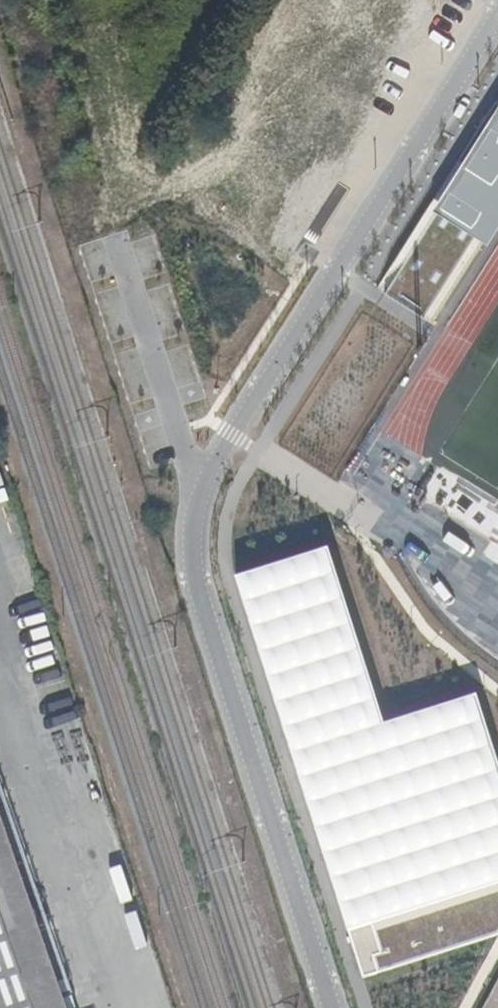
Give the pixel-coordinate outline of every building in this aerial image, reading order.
[(438,326),(497,233),(497,110),(383,291),(438,326)] [(239,579),(360,976),(497,934),(497,933),(497,765),(477,698),(379,728),(325,553),(239,579)] [(0,813),(0,1007),(66,1007),(0,813)]
